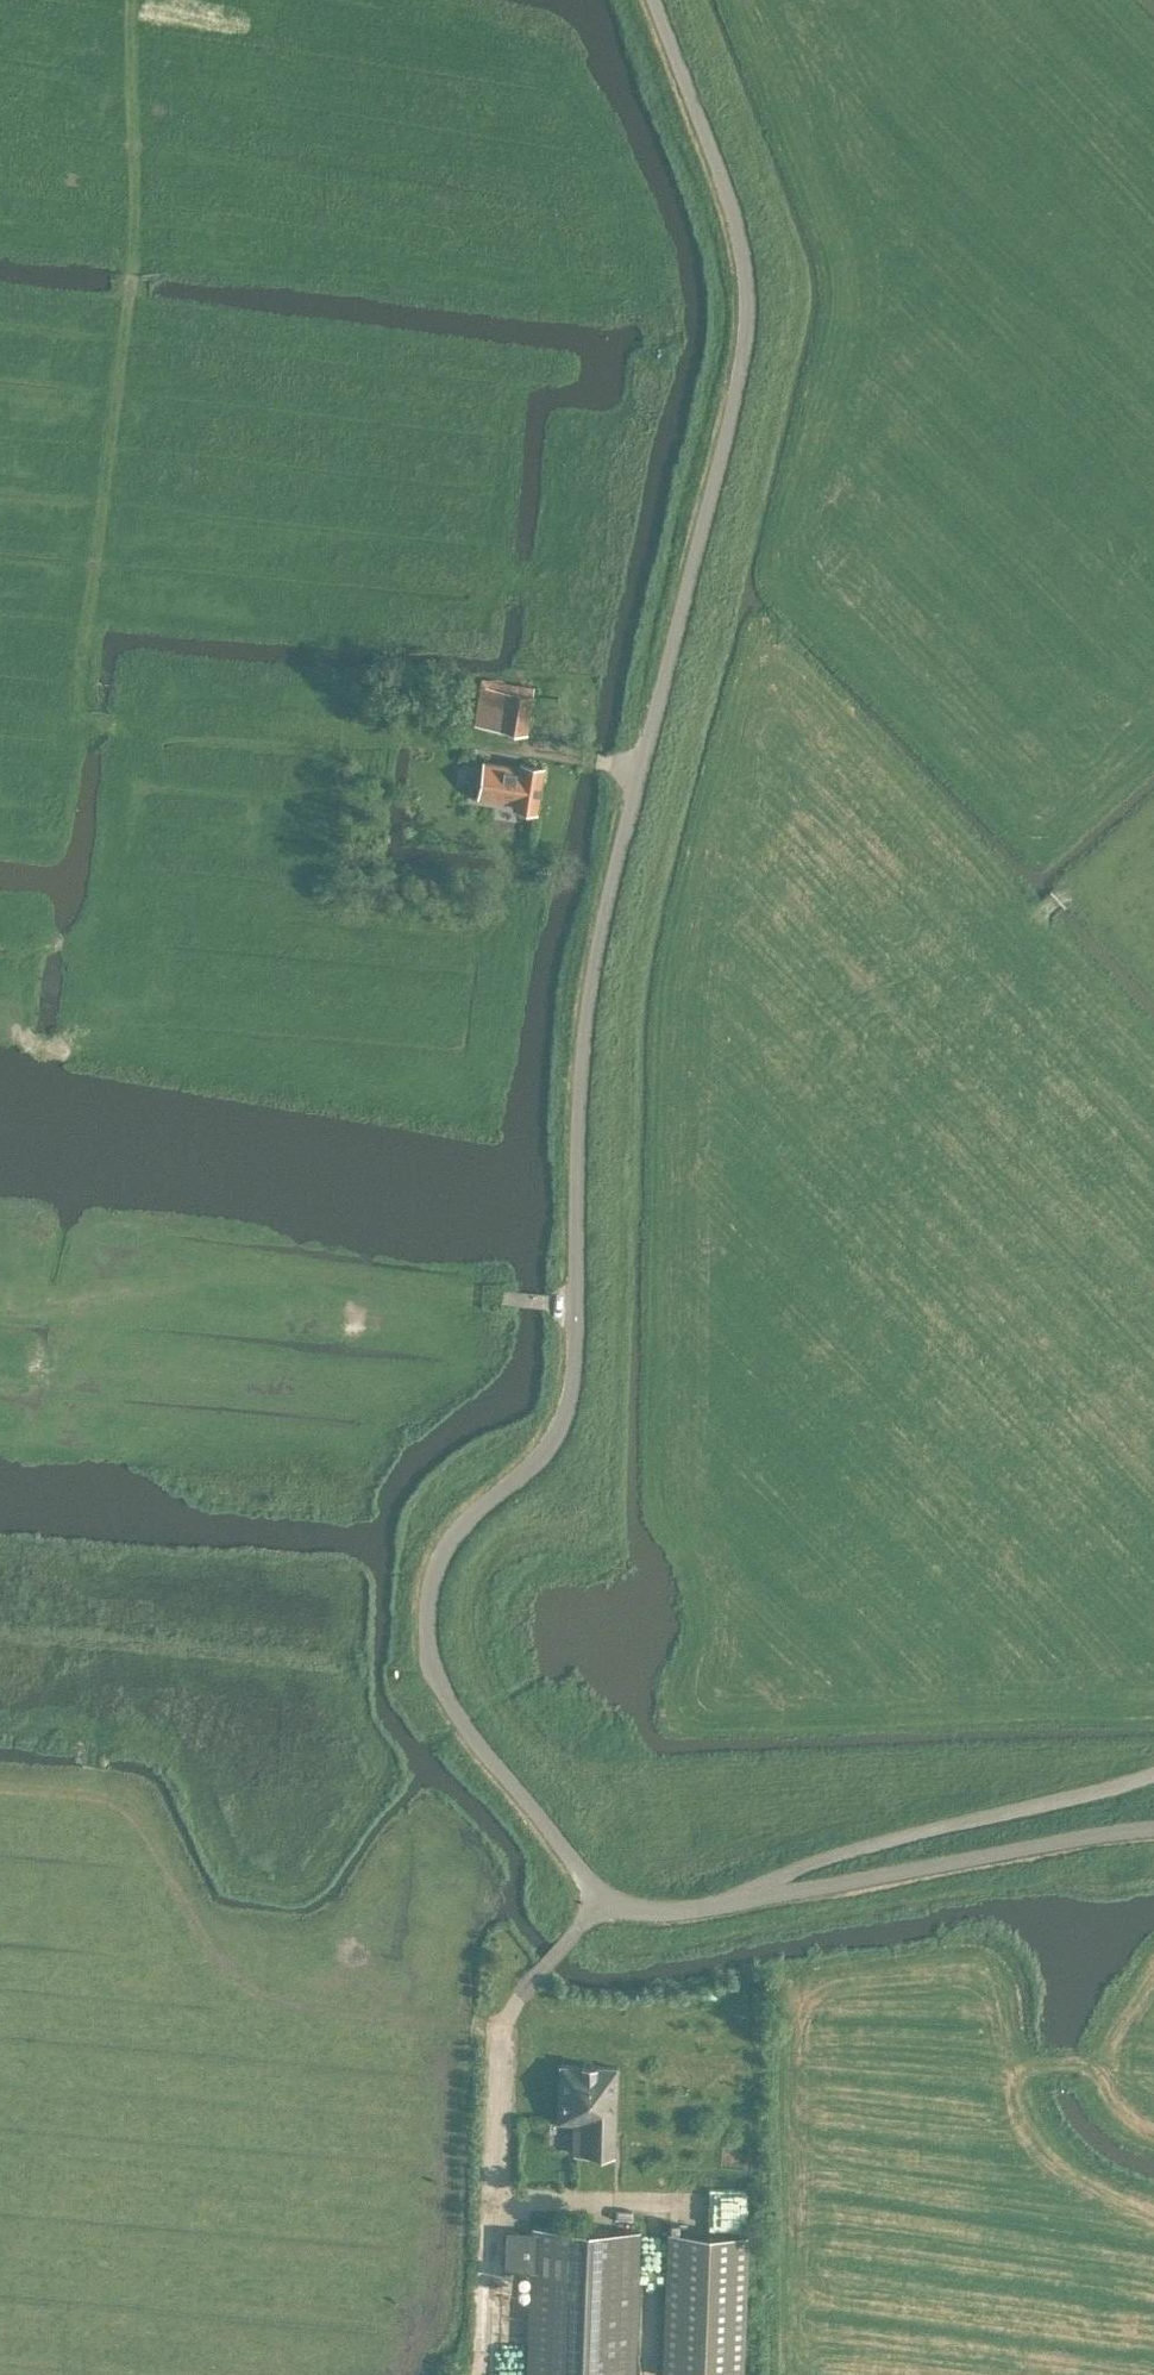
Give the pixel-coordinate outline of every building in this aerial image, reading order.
[(486,684),(479,723),(526,731),(532,692),(486,684)] [(483,759),(477,794),(512,800),(511,805),(536,809),(543,764),(519,760),(518,765),(483,759)] [(569,2044),(587,2045),(587,2031),(569,2031),(569,2044)] [(559,2061),(557,2118),(586,2119),(585,2150),(614,2151),(617,2063),(595,2063),(595,2061),(581,2061),(581,2062),(559,2061)] [(528,2294),(525,2374),(634,2374),(640,2227),(531,2223),(531,2228),(505,2227),(504,2266),(529,2267),(528,2294)] [(735,2374),(741,2374),(747,2231),(667,2228),(661,2372),(735,2374)]
